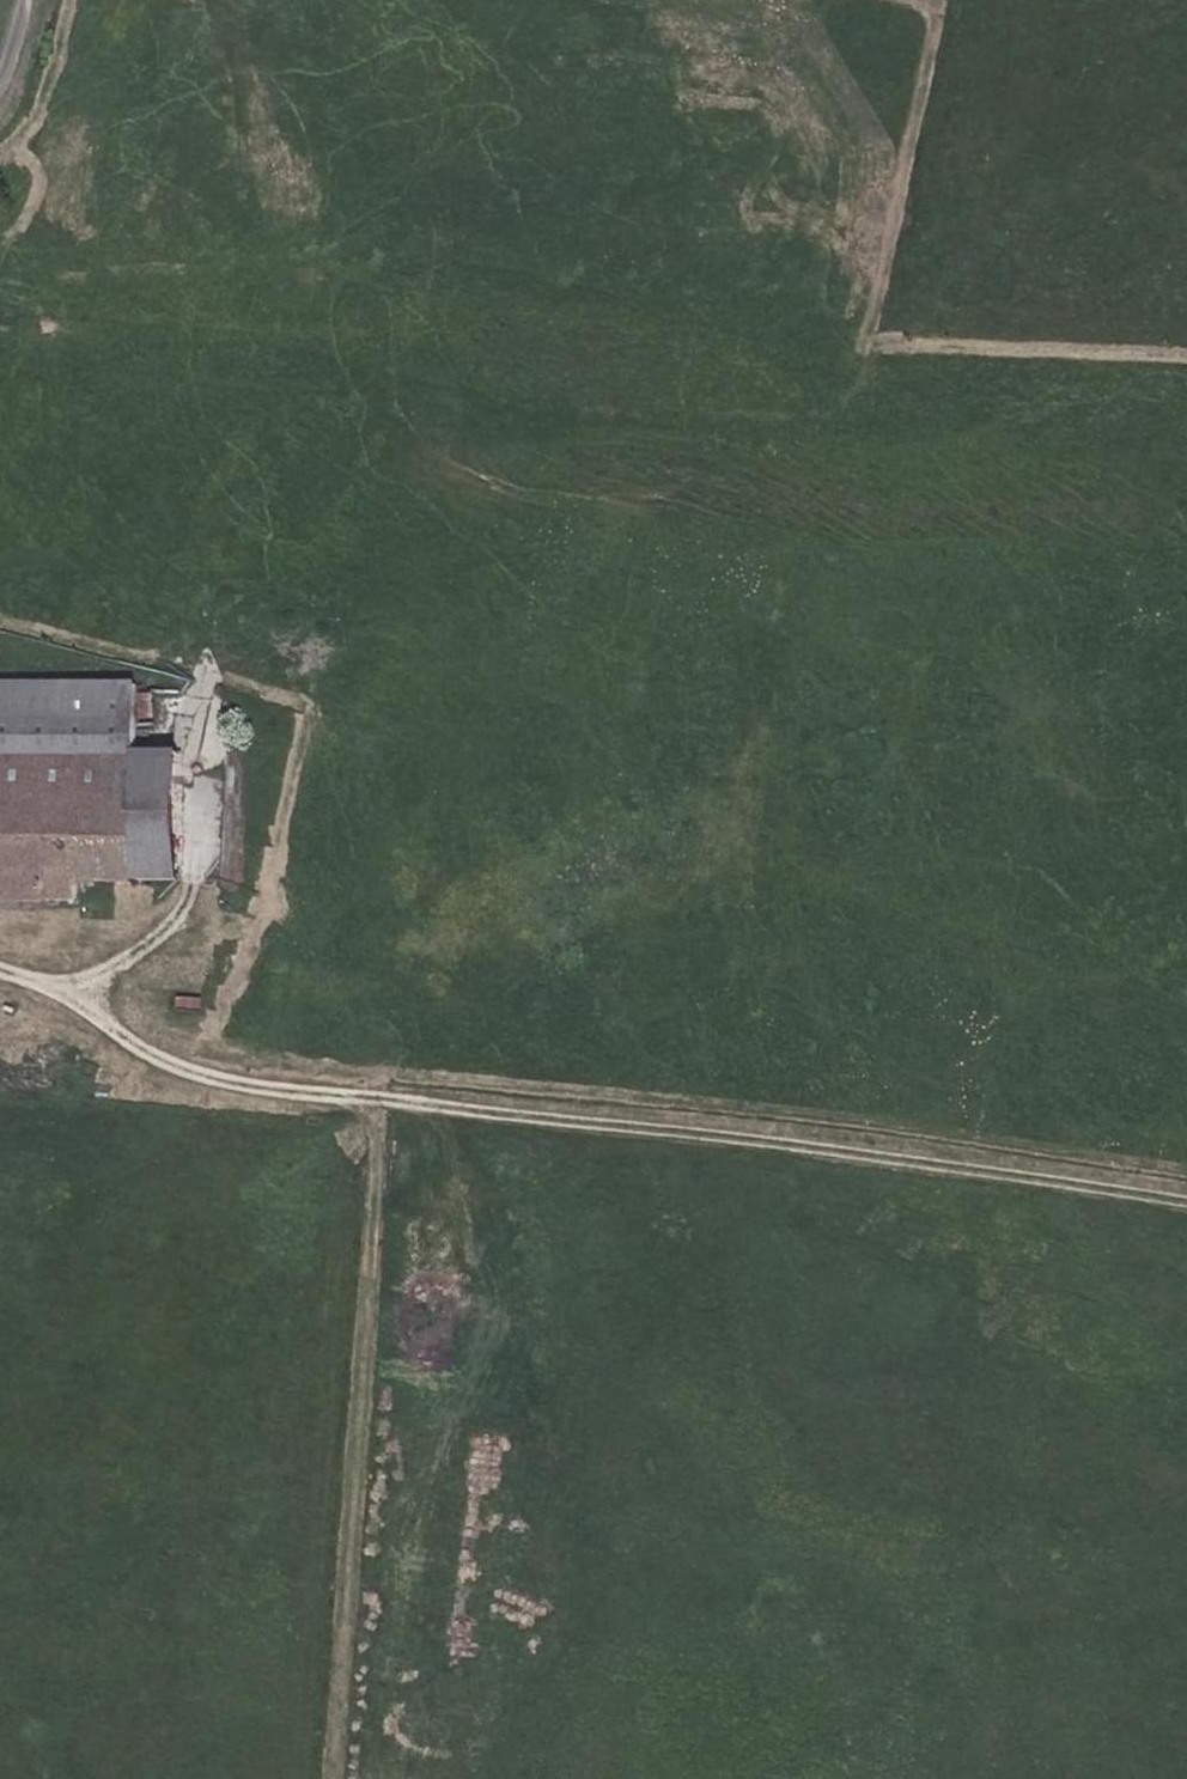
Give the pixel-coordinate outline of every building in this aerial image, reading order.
[(131,754),(130,684),(63,684),(64,714),(6,715),(6,695),(0,695),(0,901),(77,900),(77,882),(133,882),(131,754)] [(64,714),(63,684),(6,685),(6,695),(6,715),(64,714)] [(180,881),(178,753),(131,754),(133,882),(180,881)]
